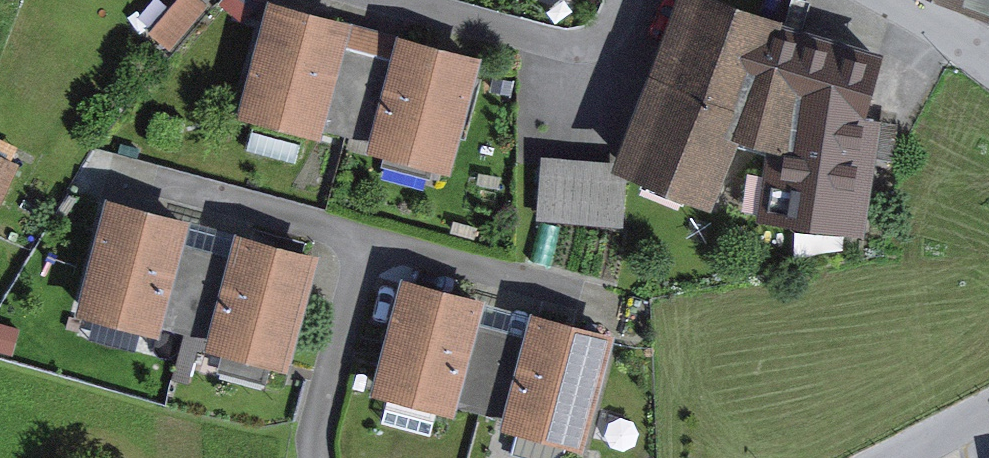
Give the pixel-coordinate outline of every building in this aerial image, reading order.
[(274,0),(269,0),(238,116),(324,139),(327,128),(349,45),(356,22),(274,0)] [(880,45),(755,0),(677,0),(620,163),(721,198),(742,136),(780,146),(771,220),(876,225),(889,119),(872,115),(880,45)] [(484,57),(400,34),(393,57),(371,140),(368,150),(453,173),(484,57)] [(327,128),(371,140),(393,57),(349,45),(327,128)] [(639,156),(552,149),(547,208),(634,215),(639,156)] [(161,337),(192,219),(108,197),(76,314),(161,337)] [(290,371),(321,254),(237,232),(206,349),(290,371)] [(456,416),(486,298),(403,277),(373,394),(456,416)] [(586,451),(618,334),(533,311),(502,428),(586,451)]
